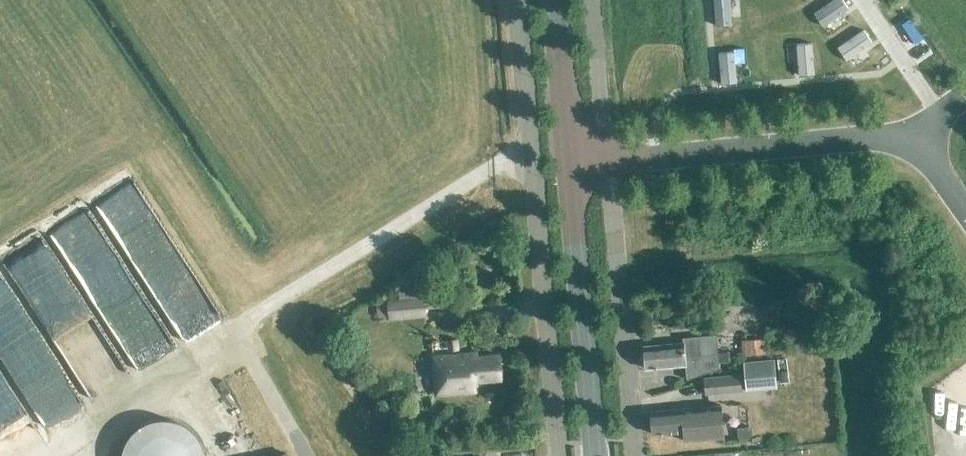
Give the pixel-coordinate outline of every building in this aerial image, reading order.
[(776,10),(784,10),(783,0),(775,0),(776,10)] [(784,10),(792,9),(791,0),(783,0),(784,10)] [(746,1),(738,2),(739,14),(747,13),(746,1)] [(738,2),(730,3),(731,15),(739,14),(738,2)] [(697,10),(685,11),(686,19),(698,18),(697,10)] [(810,33),(787,36),(790,72),(814,70),(811,43),(810,33)] [(787,36),(764,38),(767,74),(790,72),(787,36)] [(741,40),(718,42),(719,53),(721,79),(745,76),(741,40)] [(701,49),(689,50),(689,58),(701,57),(701,49)] [(701,57),(689,58),(690,66),(702,65),(701,57)] [(101,203),(60,228),(142,363),(186,336),(226,311),(143,173),(99,199),(101,203)] [(924,215),(919,208),(913,213),(918,219),(924,215)] [(387,314),(423,311),(422,294),(386,297),(387,314)] [(813,296),(798,299),(801,312),(816,309),(813,296)] [(682,335),(683,339),(644,343),(646,366),(685,362),(687,376),(719,365),(718,359),(729,358),(728,349),(718,350),(716,331),(682,335)] [(765,353),(764,338),(741,339),(742,355),(765,353)] [(444,340),(445,352),(456,351),(455,340),(444,340)] [(473,379),(499,376),(497,354),(475,355),(475,351),(430,354),(434,393),(474,389),(473,379)] [(51,416),(86,390),(62,358),(47,370),(40,361),(20,376),(51,416)] [(741,363),(743,391),(774,388),(772,360),(741,363)] [(705,392),(740,389),(739,373),(703,377),(705,392)] [(720,403),(705,404),(649,410),(651,431),(681,429),(682,442),(723,439),(720,403)] [(126,455),(218,455),(215,436),(200,438),(196,411),(121,422),(126,455)]
